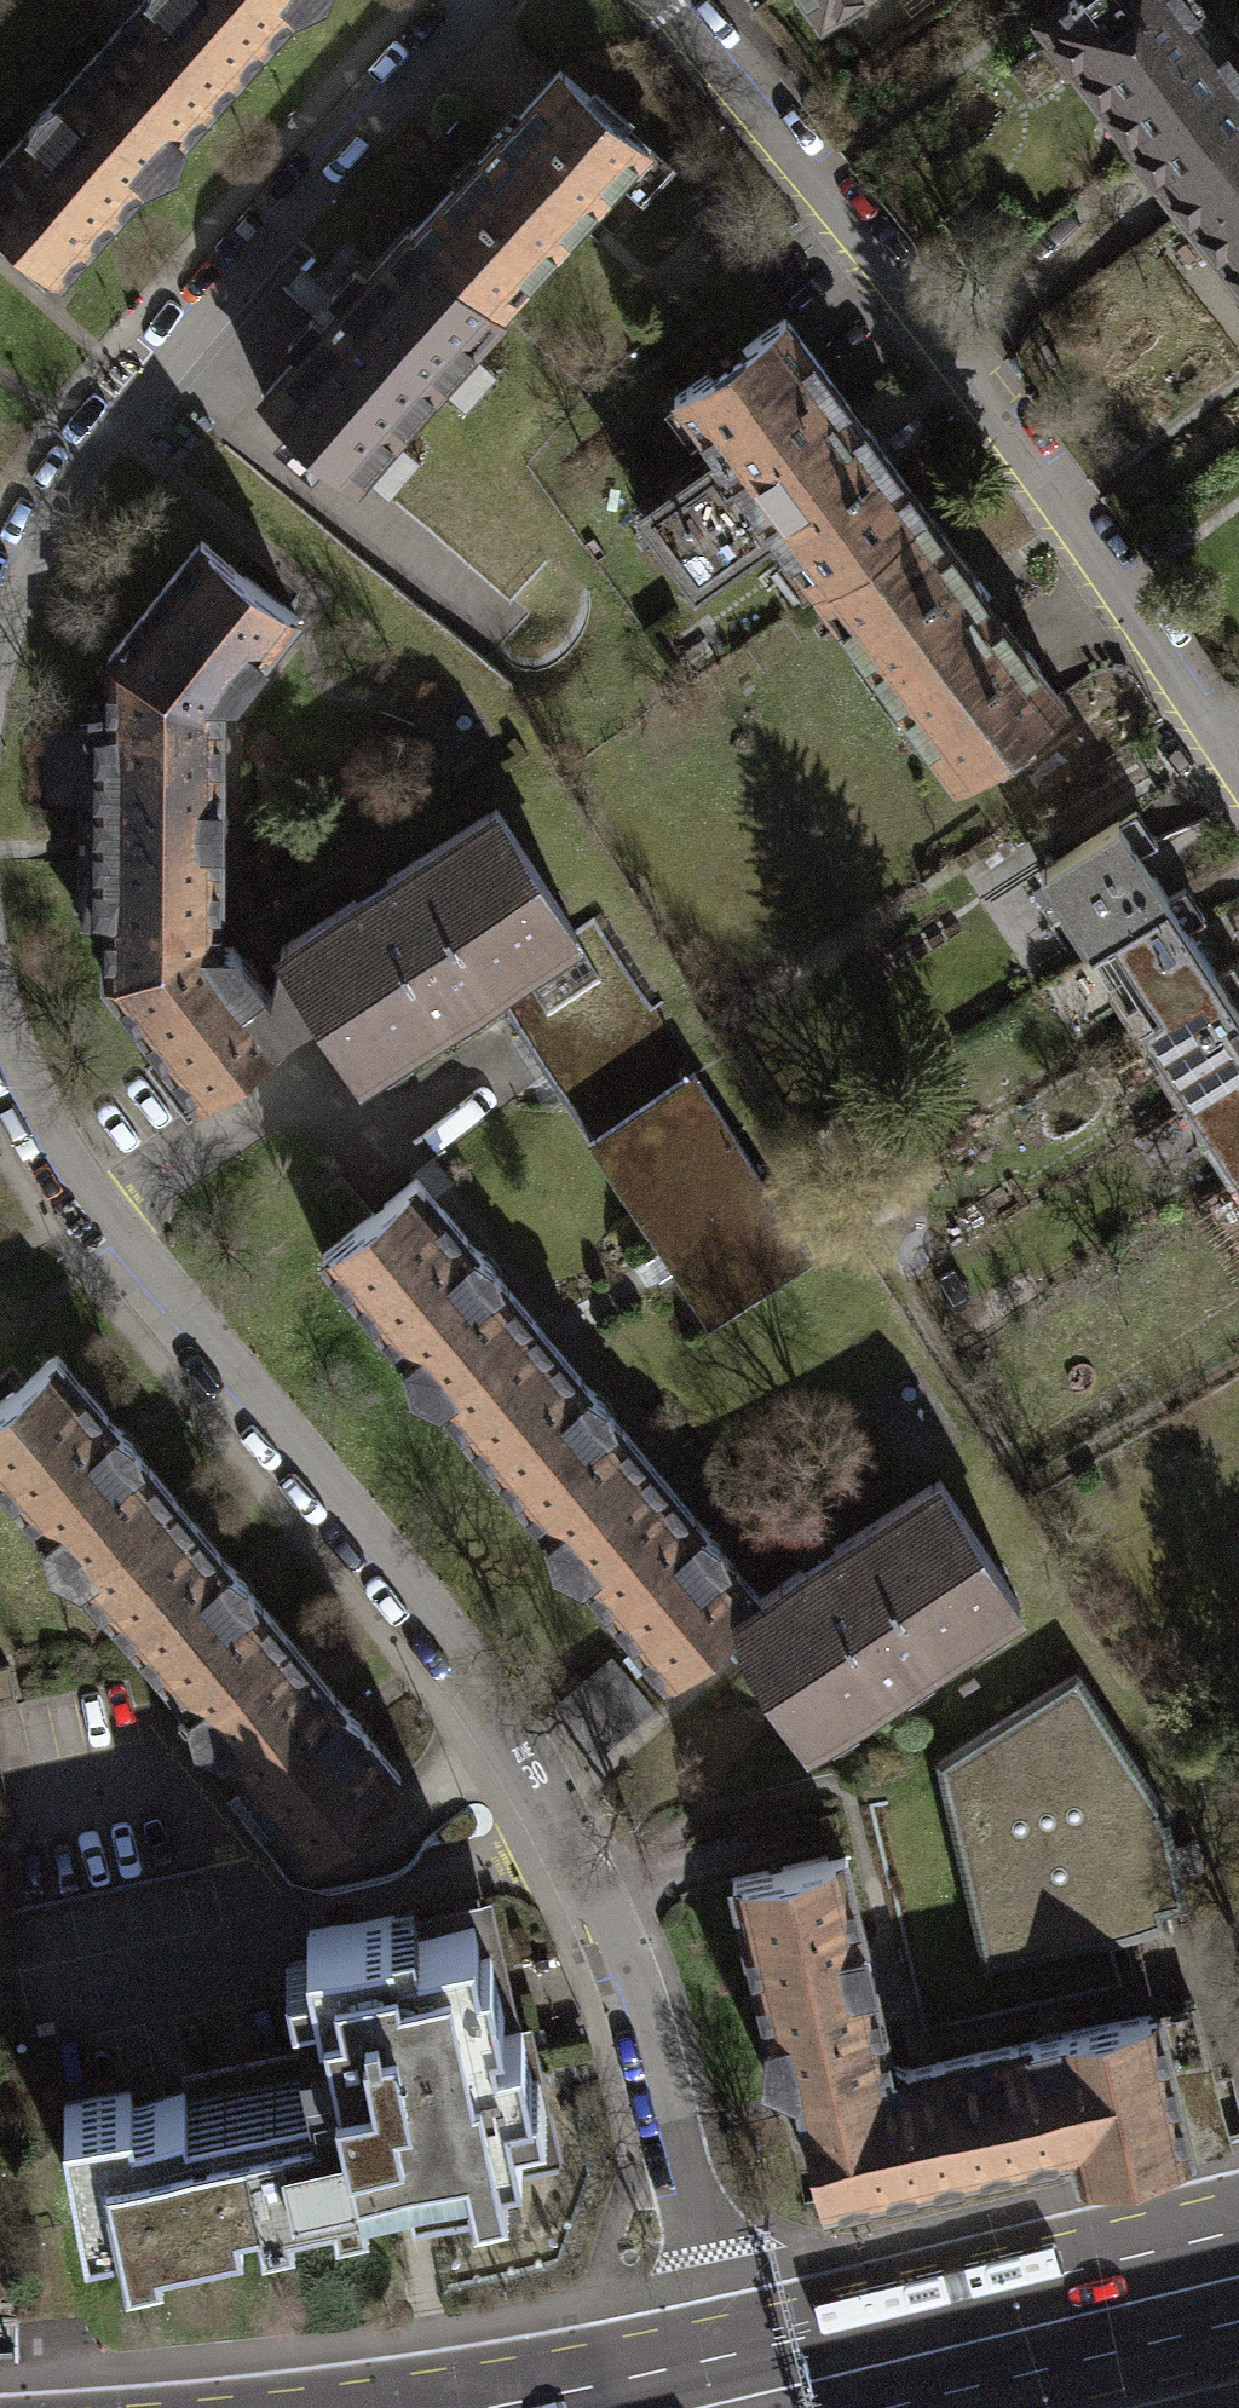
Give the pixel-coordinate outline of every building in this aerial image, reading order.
[(297,6),(291,0),(139,0),(88,58),(181,139),(297,6)] [(844,0),(803,0),(816,19),(844,0)] [(1162,176),(1238,120),(1238,63),(1192,0),(1062,0),(1042,15),(1162,176)] [(181,139),(88,58),(0,157),(0,225),(60,277),(150,176),(174,163),(181,139)] [(561,67),(413,230),(498,307),(646,143),(561,67)] [(1238,282),(1238,120),(1162,176),(1238,282)] [(413,230),(264,396),(349,472),(411,403),(498,307),(413,230)] [(925,510),(784,315),(674,393),(715,449),(777,536),(815,589),(925,510)] [(411,403),(349,472),(467,578),(546,513),(508,476),(500,486),(411,403)] [(777,536),(715,449),(659,489),(681,519),(652,540),(693,596),(777,536)] [(1064,701),(925,510),(815,589),(956,781),(1064,701)] [(107,720),(219,719),(220,691),(235,690),(294,612),(198,538),(109,654),(107,720)] [(219,719),(107,720),(84,723),(93,758),(92,874),(83,914),(102,918),(219,916),(219,719)] [(493,802),(277,945),(317,1005),(361,1071),(491,985),(577,927),(493,802)] [(1156,842),(1134,809),(1039,869),(1066,910),(1057,915),(1081,952),(1088,948),(1167,897),(1138,853),(1156,842)] [(1205,920),(1183,887),(1167,897),(1088,948),(1115,989),(1106,994),(1129,1031),(1139,1025),(1215,976),(1187,932),(1205,920)] [(219,916),(102,918),(104,983),(194,1101),(290,1025),(266,991),(230,942),(218,943),(219,916)] [(708,1320),(810,1255),(592,918),(577,927),(491,985),(670,1261),(708,1320)] [(317,1005),(277,945),(266,991),(290,1025),(317,1005)] [(1234,964),(1215,976),(1139,1025),(1165,1066),(1157,1071),(1178,1103),(1186,1098),(1238,1064),(1238,1010),(1233,1001),(1238,997),(1238,971),(1234,964)] [(1186,1098),(1213,1139),(1204,1144),(1227,1181),(1236,1175),(1238,1174),(1238,1064),(1186,1098)] [(415,1176),(321,1253),(404,1353),(410,1384),(438,1396),(532,1319),(415,1176)] [(532,1319),(438,1396),(549,1533),(645,1455),(532,1319)] [(0,1396),(0,1476),(44,1529),(50,1559),(78,1571),(172,1494),(55,1351),(0,1396)] [(645,1455),(549,1533),(555,1558),(579,1571),(665,1676),(729,1624),(761,1597),(645,1455)] [(744,1645),(808,1736),(1016,1601),(939,1477),(780,1584),(761,1597),(729,1624),(744,1645)] [(172,1494),(78,1571),(189,1709),(285,1630),(172,1494)] [(285,1630),(189,1709),(194,1733),(218,1747),(305,1851),(369,1799),(401,1772),(285,1630)] [(601,1748),(651,1705),(610,1658),(561,1701),(601,1748)] [(1077,1667),(935,1756),(980,1964),(1109,1935),(1106,1921),(1187,1907),(1162,1805),(1077,1667)] [(762,2072),(794,2085),(891,2063),(845,1849),(730,1877),(765,2030),(762,2072)] [(394,1929),(390,1909),(304,1927),(308,1948),(287,1952),(293,1981),(315,1976),(324,2019),(297,2025),(311,2093),(189,2118),(183,2091),(129,2102),(127,2091),(66,2103),(90,2220),(117,2214),(123,2243),(158,2236),(156,2227),(241,2209),(237,2187),(256,2184),(262,2211),(291,2205),(287,2186),(333,2176),(336,2192),(364,2187),(360,2170),(409,2160),(411,2172),(471,2160),(473,2172),(504,2165),(499,2141),(521,2137),(514,2102),(533,2099),(517,2020),(496,2024),(493,2007),(502,2005),(489,1944),(478,1946),(472,1914),(394,1929)] [(1208,2057),(1171,2065),(1158,2009),(938,2059),(964,2171),(1072,2147),(1078,2173),(1227,2139),(1208,2057)] [(794,2085),(822,2203),(964,2171),(938,2059),(905,2066),(891,2063),(794,2085)]
